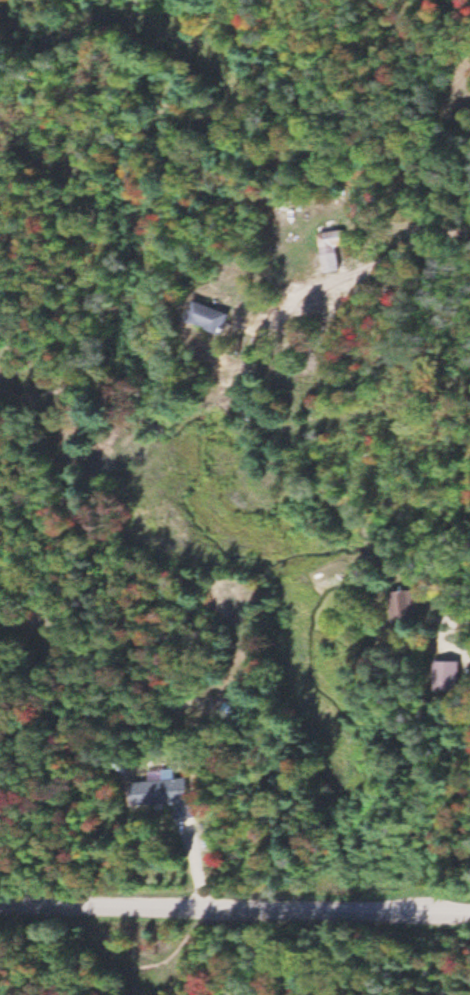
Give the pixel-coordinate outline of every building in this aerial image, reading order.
[(322,232),(328,271),(343,268),(339,244),(348,242),(345,228),(322,232)] [(201,301),(194,320),(210,326),(211,325),(214,326),(213,328),(230,335),(238,314),(201,301)] [(393,592),(399,625),(427,620),(421,587),(393,592)] [(439,661),(439,693),(464,693),(463,660),(439,661)] [(134,783),(136,806),(178,803),(179,817),(196,816),(194,778),(134,783)]
